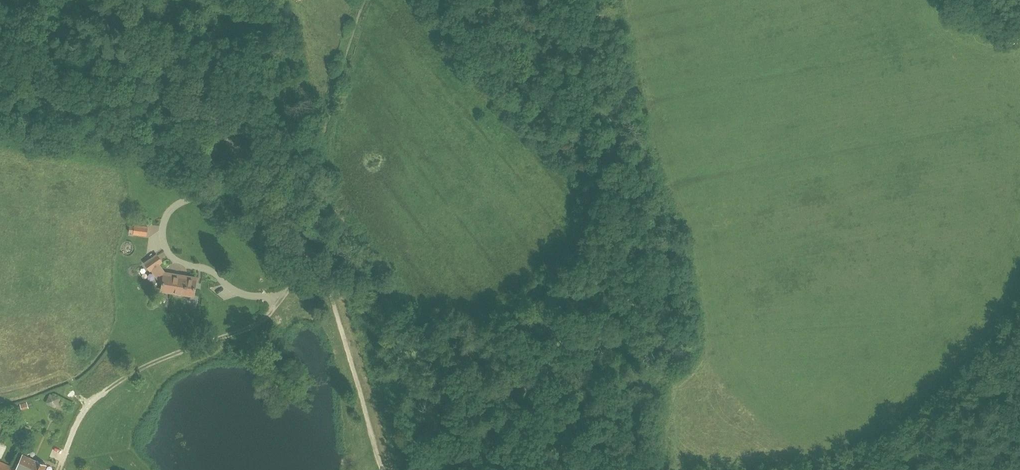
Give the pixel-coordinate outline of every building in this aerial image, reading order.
[(147,236),(149,227),(135,225),(134,226),(133,233),(133,234),(147,236)] [(152,269),(163,283),(162,290),(193,295),(196,278),(165,273),(159,264),(162,262),(156,254),(144,263),(150,270),(152,269)] [(20,404),(22,410),(29,408),(27,402),(20,404)] [(0,461),(0,469),(44,469),(46,465),(23,454),(16,469),(0,461)]
